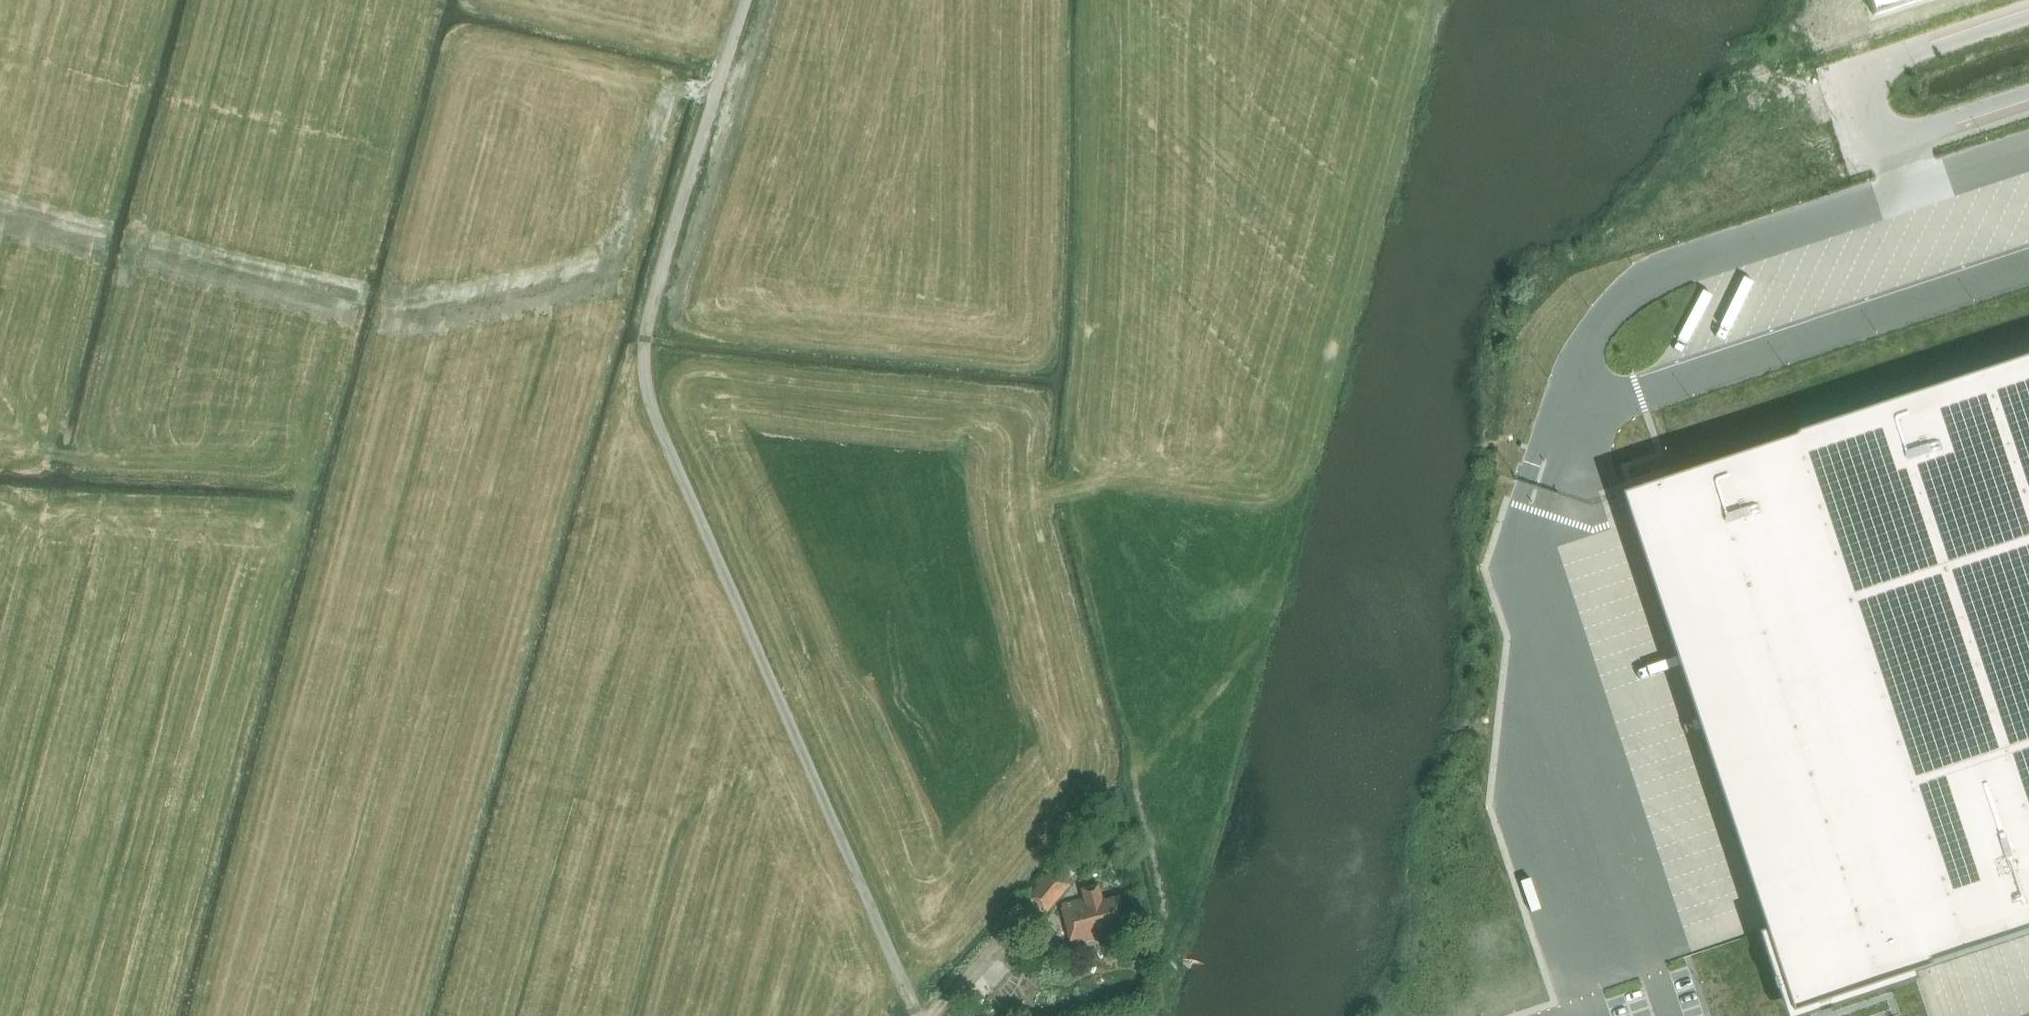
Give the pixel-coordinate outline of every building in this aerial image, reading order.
[(1873,17),(1926,0),(1867,0),(1873,17)] [(1621,494),(1630,522),(1765,930),(1757,932),(1765,955),(1772,953),(1792,1013),(1816,1005),(1891,980),(1894,987),(1916,980),(1914,972),(2028,934),(2028,360),(1621,494)] [(1069,883),(1051,868),(1027,898),(1046,913),(1069,883)] [(1061,905),(1072,945),(1101,937),(1101,935),(1111,933),(1110,929),(1126,925),(1119,896),(1102,901),(1098,885),(1081,889),(1084,898),(1061,905)]
